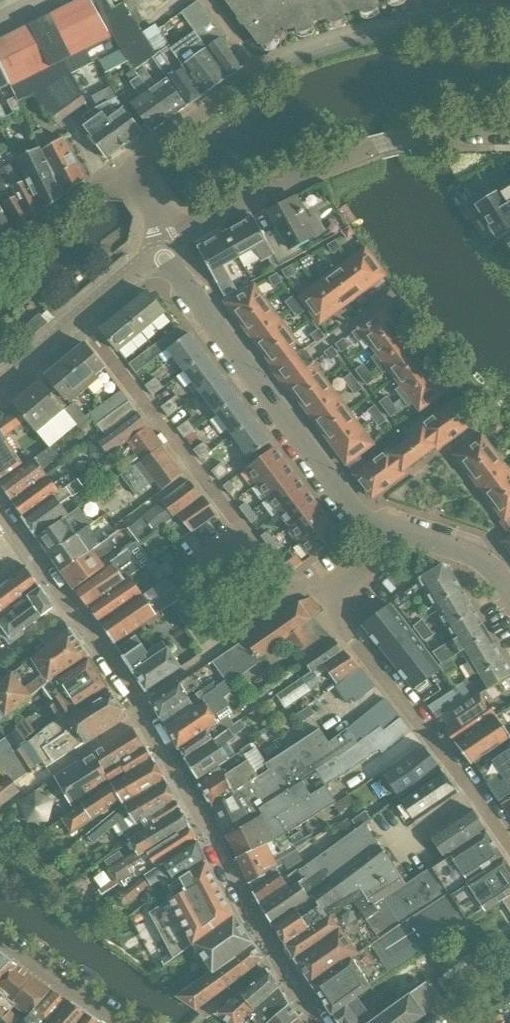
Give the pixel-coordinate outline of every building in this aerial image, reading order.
[(0,40),(0,63),(10,82),(11,84),(12,87),(87,51),(113,37),(100,19),(92,3),(91,0),(79,0),(0,40)] [(95,2),(92,3),(100,19),(113,37),(120,50),(128,61),(134,69),(135,71),(152,59),(156,55),(142,33),(130,13),(124,4),(124,3),(116,8),(111,0),(94,0),(95,2)] [(259,44),(282,26),(285,30),(377,4),(376,0),(225,0),(259,44)] [(198,1),(181,14),(195,33),(206,48),(228,78),(243,68),(221,39),(224,36),(198,1)] [(195,33),(170,50),(183,67),(183,68),(203,96),(228,78),(206,48),(195,33)] [(120,50),(99,60),(106,74),(128,61),(120,50)] [(87,51),(12,87),(19,101),(36,93),(47,115),(50,113),(58,123),(86,103),(85,100),(71,74),(93,63),(87,51)] [(156,55),(152,59),(166,79),(186,107),(203,96),(183,68),(180,70),(175,74),(169,65),(170,64),(163,55),(161,52),(160,52),(156,55)] [(11,84),(10,82),(0,63),(0,90),(11,84)] [(144,69),(137,74),(138,76),(140,78),(168,120),(186,107),(166,79),(157,86),(144,69)] [(132,80),(130,82),(137,93),(141,97),(132,104),(151,132),(168,120),(140,78),(138,76),(132,80)] [(15,97),(7,101),(13,114),(22,110),(15,97)] [(102,105),(98,107),(105,122),(108,120),(125,146),(142,133),(123,108),(118,112),(117,111),(115,108),(121,104),(116,98),(110,101),(109,101),(102,105)] [(90,111),(83,116),(88,123),(83,126),(89,134),(89,133),(108,158),(125,146),(108,120),(105,122),(98,107),(90,111)] [(42,154),(62,196),(64,194),(64,195),(85,180),(63,138),(48,146),(40,130),(33,134),(40,148),(42,154)] [(15,159),(26,181),(41,214),(62,196),(42,154),(40,148),(15,159)] [(0,171),(0,184),(10,179),(32,222),(41,214),(26,181),(21,184),(13,164),(0,171)] [(0,184),(0,192),(2,196),(8,193),(11,198),(5,202),(21,231),(32,222),(10,179),(0,184)] [(498,191),(498,190),(476,204),(498,240),(504,236),(509,245),(509,184),(498,191)] [(273,255),(272,255),(279,267),(303,253),(298,244),(321,231),(314,217),(307,221),(294,198),(269,213),(277,228),(263,236),(273,255)] [(14,235),(0,207),(0,246),(14,235)] [(263,236),(252,217),(223,233),(237,258),(254,249),(261,262),(272,255),(273,255),(263,236)] [(349,227),(341,232),(344,236),(348,240),(354,234),(349,227)] [(237,258),(223,233),(196,249),(217,286),(229,280),(222,267),(237,258)] [(335,241),(327,245),(332,253),(340,249),(335,241)] [(364,247),(356,253),(348,259),(367,286),(371,283),(372,285),(374,283),(375,284),(381,279),(380,279),(385,275),(364,247)] [(309,256),(301,261),(305,269),(313,264),(309,256)] [(340,268),(333,273),(353,300),(363,292),(364,291),(363,289),(367,286),(348,259),(338,266),(340,268)] [(290,266),(282,271),(286,279),(295,274),(290,266)] [(324,277),(316,284),(335,310),(339,307),(341,308),(342,307),(343,308),(353,300),(333,273),(325,279),(324,277)] [(277,274),(269,278),(274,286),(282,282),(277,274)] [(331,313),(335,310),(316,284),(307,291),(308,292),(300,298),(319,324),(321,322),(322,323),(331,316),(332,314),(331,313)] [(256,285),(227,301),(233,309),(232,310),(233,311),(232,312),(240,323),(267,303),(262,295),(263,294),(256,285)] [(145,292),(123,310),(140,332),(141,333),(164,313),(165,313),(147,292),(147,291),(145,292)] [(285,302),(290,310),(298,304),(292,296),(285,302)] [(267,303),(240,323),(248,333),(248,332),(250,334),(251,333),(255,338),(281,318),(274,308),(272,309),(267,303)] [(304,312),(298,304),(290,310),(296,317),(304,312)] [(102,328),(100,329),(118,351),(120,350),(141,333),(140,332),(123,310),(102,328)] [(365,338),(371,346),(396,327),(391,319),(390,320),(389,318),(388,319),(382,312),(362,327),(361,325),(356,329),(352,333),(353,334),(359,342),(365,338)] [(15,336),(23,345),(48,323),(40,314),(15,336)] [(281,318),(255,338),(257,341),(256,342),(257,343),(256,344),(265,356),(291,335),(285,327),(287,326),(281,318)] [(152,346),(152,347),(158,356),(164,352),(168,349),(186,336),(179,327),(176,329),(152,346)] [(371,358),(377,367),(406,344),(401,338),(403,337),(401,335),(402,334),(396,327),(371,346),(377,354),(371,358)] [(318,330),(311,335),(316,341),(317,342),(324,337),(318,330)] [(186,336),(168,349),(185,371),(205,356),(189,334),(186,336)] [(291,335),(265,356),(271,365),(272,364),(273,366),(275,365),(277,368),(273,371),(272,371),(274,373),(278,379),(310,355),(306,350),(306,349),(305,348),(304,349),(297,340),(296,341),(291,335)] [(344,339),(336,345),(342,352),(349,347),(344,339)] [(82,344),(64,359),(84,384),(87,388),(98,379),(95,376),(103,369),(104,368),(84,343),(82,344)] [(389,370),(395,378),(420,359),(415,351),(414,352),(413,350),(411,351),(406,344),(377,367),(383,374),(389,370)] [(130,363),(129,364),(136,373),(137,372),(158,356),(152,347),(137,358),(130,363)] [(332,348),(325,353),(330,360),(332,359),(335,357),(338,355),(332,348)] [(310,355),(278,379),(279,380),(283,385),(284,387),(285,387),(289,384),(291,387),(290,388),(291,389),(290,389),(300,402),(326,382),(319,373),(321,372),(315,363),(316,362),(315,362),(314,361),(311,357),(310,355)] [(205,356),(185,371),(193,382),(188,386),(195,395),(200,391),(201,393),(221,377),(205,356)] [(64,359),(46,375),(66,399),(73,393),(76,397),(87,388),(84,384),(64,359)] [(395,391),(402,399),(431,377),(425,370),(427,369),(425,367),(426,367),(420,359),(395,378),(401,386),(395,391)] [(363,365),(356,371),(361,378),(369,372),(363,365)] [(369,372),(361,378),(367,385),(374,380),(369,372)] [(343,379),(350,389),(357,383),(350,374),(343,379)] [(221,377),(201,393),(217,414),(238,398),(221,377)] [(436,383),(431,377),(402,399),(407,406),(413,401),(420,410),(444,392),(443,390),(444,390),(439,383),(438,384),(437,382),(436,383)] [(156,378),(145,386),(153,396),(163,388),(156,378)] [(50,449),(54,446),(52,444),(76,425),(64,411),(40,380),(12,403),(18,410),(31,426),(50,449)] [(326,382),(300,402),(306,410),(307,411),(309,410),(314,417),(340,396),(332,386),(330,387),(326,382)] [(361,388),(357,383),(350,389),(354,394),(361,388)] [(121,391),(93,412),(89,415),(92,418),(97,425),(129,402),(127,399),(121,391)] [(435,404),(441,412),(428,421),(445,444),(470,425),(447,395),(435,404)] [(340,396),(314,417),(315,419),(314,420),(315,421),(314,422),(324,434),(350,414),(343,405),(345,403),(340,396)] [(387,397),(380,402),(385,410),(393,404),(387,397)] [(238,398),(217,414),(233,436),(254,420),(238,398)] [(172,399),(161,407),(169,417),(179,409),(172,399)] [(105,435),(137,412),(129,402),(97,425),(105,435)] [(79,429),(92,418),(89,415),(86,417),(74,403),(64,411),(76,425),(79,429)] [(393,404),(385,410),(391,417),(398,412),(393,404)] [(367,411),(374,421),(381,415),(374,406),(367,411)] [(18,410),(7,417),(0,422),(0,480),(23,465),(4,437),(14,430),(17,435),(31,426),(18,410)] [(126,442),(147,425),(137,412),(105,435),(97,441),(108,456),(126,442)] [(350,414),(324,434),(330,442),(331,443),(333,442),(338,449),(364,429),(356,417),(354,419),(350,414)] [(385,421),(381,415),(374,421),(378,426),(385,421)] [(254,420),(233,436),(249,457),(270,442),(254,420)] [(496,433),(504,428),(499,420),(491,425),(492,427),(496,433)] [(188,421),(177,429),(185,438),(195,430),(188,421)] [(420,428),(422,431),(407,443),(420,460),(435,449),(436,450),(445,444),(428,421),(420,428)] [(147,425),(126,442),(141,461),(162,446),(163,445),(147,425)] [(339,450),(337,451),(339,453),(338,454),(345,463),(346,462),(347,464),(359,455),(373,445),(367,437),(369,436),(364,429),(338,449),(339,450)] [(484,435),(453,459),(454,460),(458,457),(461,460),(459,461),(461,463),(460,463),(467,473),(495,452),(490,446),(491,444),(484,435)] [(195,449),(193,450),(201,460),(202,458),(211,451),(204,442),(195,449)] [(391,454),(389,451),(380,457),(397,480),(406,473),(404,471),(420,460),(407,443),(391,454)] [(50,449),(0,485),(12,502),(28,490),(48,476),(43,468),(61,455),(54,446),(50,449)] [(162,446),(141,461),(162,490),(183,474),(162,446)] [(247,469),(258,484),(286,463),(274,448),(247,469)] [(495,452),(467,473),(479,489),(508,467),(501,459),(500,460),(495,452)] [(367,467),(361,459),(350,468),(372,498),(397,480),(380,457),(367,467)] [(222,463),(212,471),(219,481),(230,472),(222,463)] [(258,484),(269,498),(296,477),(286,463),(258,484)] [(149,484),(135,464),(121,475),(135,495),(149,484)] [(479,489),(491,505),(509,490),(509,470),(508,467),(479,489)] [(72,482),(71,481),(66,474),(53,483),(48,476),(28,490),(12,502),(23,518),(72,482)] [(72,482),(23,518),(36,537),(68,514),(60,502),(71,494),(72,495),(83,486),(76,477),(71,481),(72,482)] [(269,498),(279,512),(307,491),(296,477),(269,498)] [(137,542),(139,544),(164,526),(162,524),(175,514),(200,494),(189,481),(128,529),(137,542)] [(225,485),(223,486),(229,494),(231,493),(236,489),(230,481),(225,485)] [(491,505),(499,515),(501,516),(502,515),(505,518),(500,522),(505,528),(509,525),(509,490),(491,505)] [(279,512),(290,527),(318,506),(307,491),(279,512)] [(202,497),(200,494),(175,514),(192,532),(217,514),(202,497)] [(246,503),(239,508),(245,516),(252,511),(246,503)] [(290,527),(301,541),(329,520),(318,506),(290,527)] [(80,508),(65,518),(37,538),(49,555),(83,530),(92,523),(91,523),(80,508)] [(252,511),(245,516),(247,518),(251,523),(258,518),(252,511)] [(82,557),(109,539),(119,531),(106,512),(91,523),(92,523),(83,530),(49,555),(61,572),(82,557)] [(301,541),(312,556),(340,535),(329,520),(301,541)] [(267,531),(261,536),(267,544),(274,539),(267,531)] [(82,557),(61,572),(74,589),(88,579),(105,566),(105,565),(100,558),(115,547),(109,539),(82,557)] [(274,539),(267,544),(273,552),(279,547),(274,539)] [(141,568),(136,560),(127,549),(105,565),(105,566),(88,579),(74,589),(88,607),(124,580),(141,568)] [(289,561),(283,566),(289,574),(289,573),(290,572),(295,569),(289,561)] [(420,582),(395,601),(400,608),(405,604),(418,596),(416,592),(423,588),(426,592),(434,606),(462,590),(447,565),(443,564),(434,570),(427,574),(418,579),(419,581),(420,582)] [(26,568),(0,587),(0,617),(40,587),(26,568)] [(100,623),(142,595),(129,577),(124,580),(88,607),(87,607),(100,623)] [(23,629),(54,607),(40,587),(0,617),(0,637),(5,638),(9,644),(23,634),(23,629)] [(142,595),(100,623),(114,642),(145,621),(148,625),(163,616),(161,613),(182,598),(175,587),(149,605),(142,595)] [(434,606),(427,611),(430,617),(438,612),(447,628),(475,611),(462,590),(434,606)] [(255,632),(244,640),(257,657),(282,639),(284,638),(313,618),(320,611),(310,598),(301,601),(298,603),(272,621),(255,632)] [(413,689),(442,669),(407,623),(390,605),(362,626),(413,689)] [(454,639),(433,652),(441,664),(451,658),(461,652),(464,650),(463,648),(487,632),(475,611),(447,628),(454,639)] [(284,638),(282,639),(293,654),(303,646),(309,654),(303,659),(304,661),(315,653),(334,639),(315,620),(313,618),(284,638)] [(43,688),(53,681),(89,656),(86,653),(71,630),(70,630),(69,629),(62,619),(39,637),(43,643),(46,647),(0,684),(0,722),(43,688)] [(434,636),(421,620),(412,627),(424,642),(434,636)] [(464,650),(461,652),(475,675),(478,673),(479,675),(479,674),(503,659),(487,632),(463,648),(464,650)] [(146,691),(181,667),(164,641),(147,652),(136,636),(118,648),(146,691)] [(39,637),(31,644),(35,650),(43,643),(39,637)] [(315,653),(304,661),(311,671),(322,664),(341,650),(343,649),(337,642),(334,639),(315,653)] [(244,640),(212,662),(226,680),(229,684),(229,683),(260,662),(257,657),(244,640)] [(359,668),(360,668),(342,651),(323,665),(336,684),(339,681),(359,668)] [(53,681),(43,688),(48,696),(52,702),(67,692),(69,696),(93,681),(90,677),(98,672),(89,656),(53,681)] [(441,664),(440,665),(444,673),(445,674),(456,668),(451,658),(441,664)] [(479,675),(481,678),(488,689),(509,676),(509,670),(503,659),(479,674),(479,675)] [(359,668),(339,681),(356,702),(375,687),(359,668)] [(52,702),(49,704),(59,720),(74,710),(108,687),(98,672),(90,677),(93,681),(69,696),(67,692),(52,702)] [(193,674),(151,702),(152,704),(160,717),(161,718),(190,698),(188,695),(201,686),(194,675),(193,674)] [(206,702),(167,728),(179,749),(217,723),(233,712),(228,704),(224,699),(227,697),(230,694),(231,691),(232,688),(231,686),(231,685),(229,683),(229,684),(226,680),(217,685),(203,695),(202,696),(206,702)] [(48,727),(29,742),(46,768),(68,754),(85,744),(127,717),(108,687),(74,710),(59,720),(48,727)] [(428,707),(433,713),(460,695),(455,689),(428,707)] [(190,698),(161,718),(167,728),(206,702),(202,696),(203,695),(201,691),(190,698)] [(455,744),(496,716),(487,704),(492,701),(485,692),(451,715),(457,722),(446,731),(455,744)] [(256,778),(212,806),(227,836),(260,814),(258,809),(300,781),(347,750),(364,739),(369,736),(374,732),(378,736),(400,718),(384,698),(327,744),(317,730),(264,765),(267,771),(257,778),(256,778)] [(217,723),(179,749),(180,749),(184,759),(185,760),(219,735),(233,725),(235,724),(232,719),(242,712),(239,708),(233,712),(217,723)] [(509,738),(509,736),(496,716),(455,744),(471,764),(472,764),(474,763),(493,750),(509,738)] [(260,814),(227,836),(239,862),(270,846),(274,851),(289,841),(286,836),(334,805),(326,793),(335,787),(332,782),(344,774),(374,753),(379,750),(382,753),(410,731),(400,718),(378,736),(374,732),(369,736),(364,739),(347,750),(300,781),(258,809),(260,814)] [(35,731),(26,719),(16,727),(25,739),(35,731)] [(219,735),(185,760),(197,779),(212,769),(226,761),(233,756),(232,755),(235,753),(227,740),(238,732),(247,727),(243,719),(235,724),(233,725),(219,735)] [(134,728),(55,778),(74,810),(77,808),(109,788),(112,785),(108,779),(121,770),(117,764),(145,746),(134,728)] [(17,729),(4,739),(14,752),(27,742),(17,729)] [(19,791),(12,782),(19,777),(27,772),(14,753),(15,753),(14,752),(4,739),(0,741),(0,772),(5,778),(5,779),(0,783),(0,806),(19,791)] [(423,781),(440,767),(437,764),(422,744),(403,759),(382,773),(395,794),(398,798),(420,783),(423,781)] [(212,769),(197,779),(198,780),(198,781),(211,803),(212,806),(256,778),(243,757),(252,751),(248,745),(235,753),(232,755),(233,756),(226,761),(212,769)] [(474,763),(500,801),(502,800),(504,803),(509,800),(509,745),(507,747),(495,755),(492,751),(474,763)] [(121,770),(108,779),(112,785),(154,759),(153,758),(146,746),(145,747),(145,746),(117,764),(121,770)] [(15,753),(14,753),(27,772),(28,773),(36,767),(22,747),(15,753)] [(109,788),(77,808),(87,822),(116,802),(122,806),(142,793),(156,785),(166,779),(156,764),(154,759),(112,785),(109,788)] [(460,792),(440,767),(423,781),(420,783),(398,798),(414,822),(460,792)] [(122,806),(87,837),(93,845),(108,831),(118,823),(120,827),(128,841),(135,836),(146,830),(141,821),(176,800),(166,779),(156,785),(142,793),(122,806)] [(336,805),(341,812),(354,802),(349,796),(336,805)] [(113,880),(98,890),(101,895),(117,884),(117,883),(131,874),(124,863),(188,825),(182,810),(181,809),(176,800),(141,821),(146,830),(135,836),(128,841),(134,850),(123,857),(120,851),(105,861),(108,866),(106,867),(109,872),(113,880)] [(502,804),(509,816),(509,800),(504,803),(502,804)] [(471,809),(430,836),(445,858),(486,831),(471,809)] [(287,887),(260,905),(261,908),(269,921),(288,908),(324,885),(369,854),(380,846),(364,823),(308,860),(297,868),(303,874),(287,887)] [(147,871),(197,841),(189,825),(188,825),(124,863),(131,874),(117,883),(117,884),(123,891),(136,878),(147,871)] [(406,884),(382,898),(401,925),(426,908),(470,879),(503,857),(486,831),(445,858),(406,884)] [(148,886),(168,874),(172,880),(205,860),(197,841),(147,871),(136,878),(123,891),(115,898),(123,906),(148,886)] [(270,846),(239,862),(249,884),(266,876),(264,871),(269,869),(275,866),(282,861),(287,868),(301,859),(294,848),(289,841),(274,851),(270,846)] [(288,908),(269,921),(272,924),(284,942),(309,925),(321,916),(358,897),(365,908),(382,898),(406,884),(380,846),(369,854),(324,885),(288,908)] [(401,925),(420,953),(436,943),(502,900),(509,896),(509,866),(503,857),(470,879),(426,908),(401,925)] [(165,902),(149,911),(174,958),(193,944),(193,943),(194,943),(234,916),(207,863),(169,886),(164,889),(166,892),(161,895),(165,902)] [(273,878),(253,893),(260,905),(287,887),(303,874),(297,868),(296,866),(286,874),(287,875),(283,877),(275,866),(269,869),(273,878)] [(309,925),(284,942),(312,984),(339,966),(362,950),(373,943),(401,925),(382,898),(365,908),(358,897),(321,916),(309,925)] [(194,943),(193,943),(193,944),(214,973),(215,973),(235,958),(234,956),(252,943),(234,916),(194,943)] [(339,966),(312,984),(316,989),(332,1013),(358,996),(410,959),(420,953),(401,925),(373,943),(362,950),(339,966)] [(214,973),(177,996),(196,1008),(263,959),(252,943),(234,956),(235,958),(215,973),(214,973)] [(16,965),(0,954),(0,982),(16,965)] [(24,1017),(31,1022),(48,1022),(56,1015),(69,1001),(37,980),(17,965),(16,965),(0,982),(0,1022),(18,1022),(24,1017)] [(279,986),(267,970),(215,1013),(231,1022),(239,1022),(256,1007),(279,986)] [(424,1016),(427,1021),(435,1015),(431,1010),(441,1003),(437,997),(429,987),(425,982),(397,1001),(366,1022),(414,1022),(424,1016)] [(289,1004),(288,1003),(279,986),(256,1007),(239,1022),(267,1022),(289,1004)] [(332,1013),(338,1022),(366,1022),(397,1001),(391,993),(367,1009),(358,996),(332,1013)] [(494,1010),(499,1018),(502,1022),(509,1022),(509,1000),(494,1010)] [(100,1022),(82,1009),(81,1009),(70,1001),(69,1001),(56,1015),(48,1022),(99,1022),(100,1022)] [(299,1017),(289,1004),(267,1022),(293,1022),(299,1017)] [(502,1022),(499,1018),(494,1010),(475,1022),(501,1022),(502,1022)] [(435,1015),(427,1021),(424,1022),(440,1022),(435,1015)]
